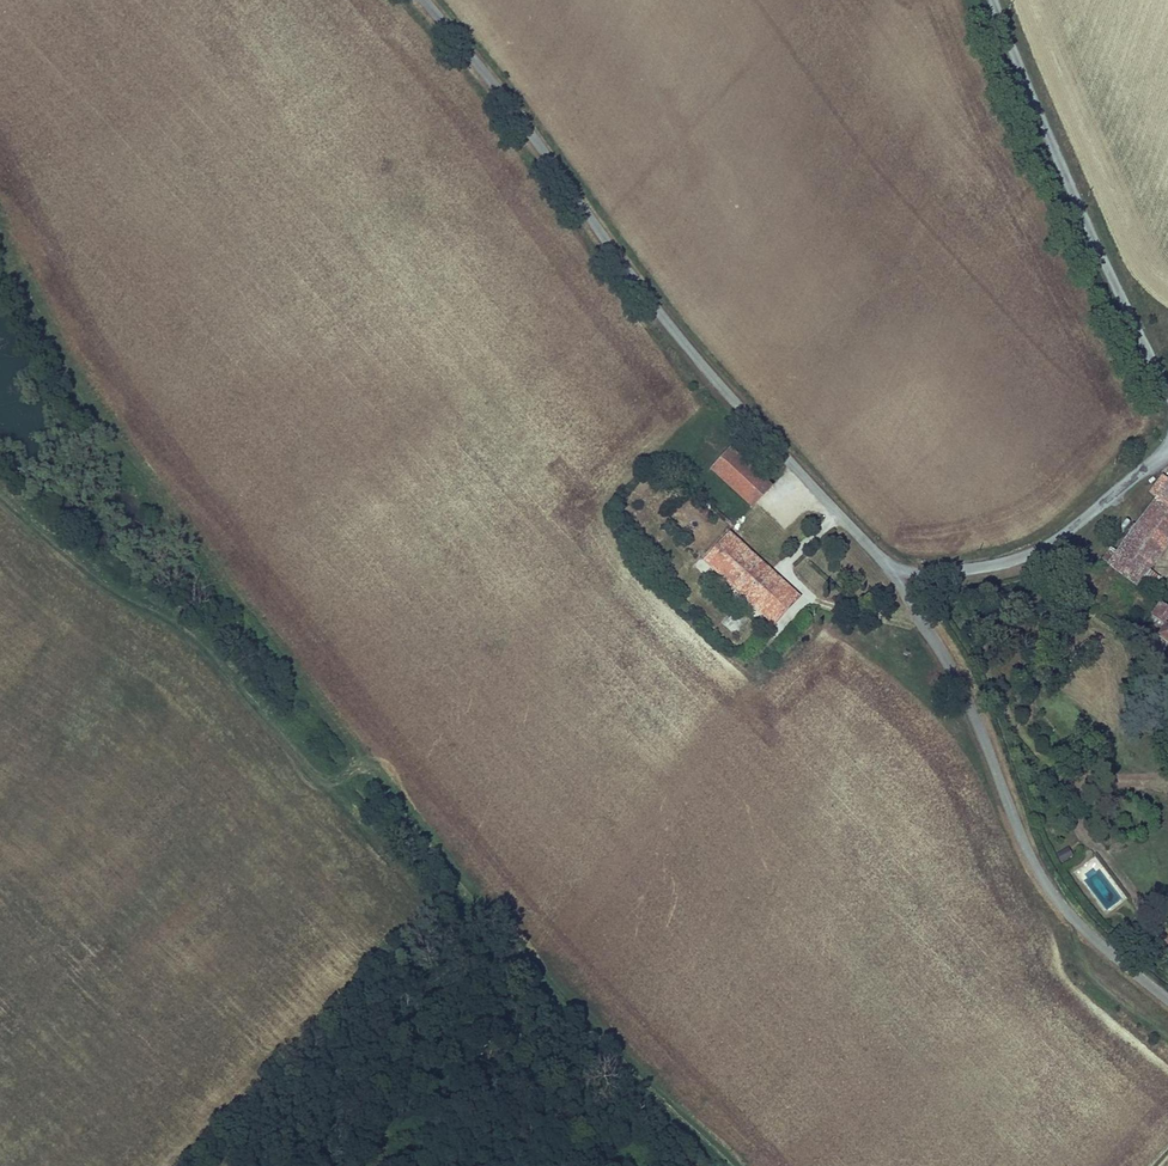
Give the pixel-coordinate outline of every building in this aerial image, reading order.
[(751,506),(770,485),(730,448),(711,469),(751,506)] [(1167,473),(1166,476),(1161,472),(1147,491),(1152,495),(1167,506),(1167,474),(1167,473)] [(1136,583),(1142,574),(1167,539),(1167,506),(1152,495),(1113,548),(1109,545),(1100,558),(1136,583)] [(717,572),(742,544),(729,531),(702,558),(717,572)] [(773,625),(798,597),(742,544),(717,572),(773,625)] [(1167,607),(1159,601),(1151,613),(1167,626),(1167,608),(1167,607)] [(1157,655),(1167,640),(1167,626),(1151,613),(1147,619),(1160,628),(1146,647),(1157,655)] [(1055,854),(1060,863),(1074,857),(1069,847),(1055,854)]
